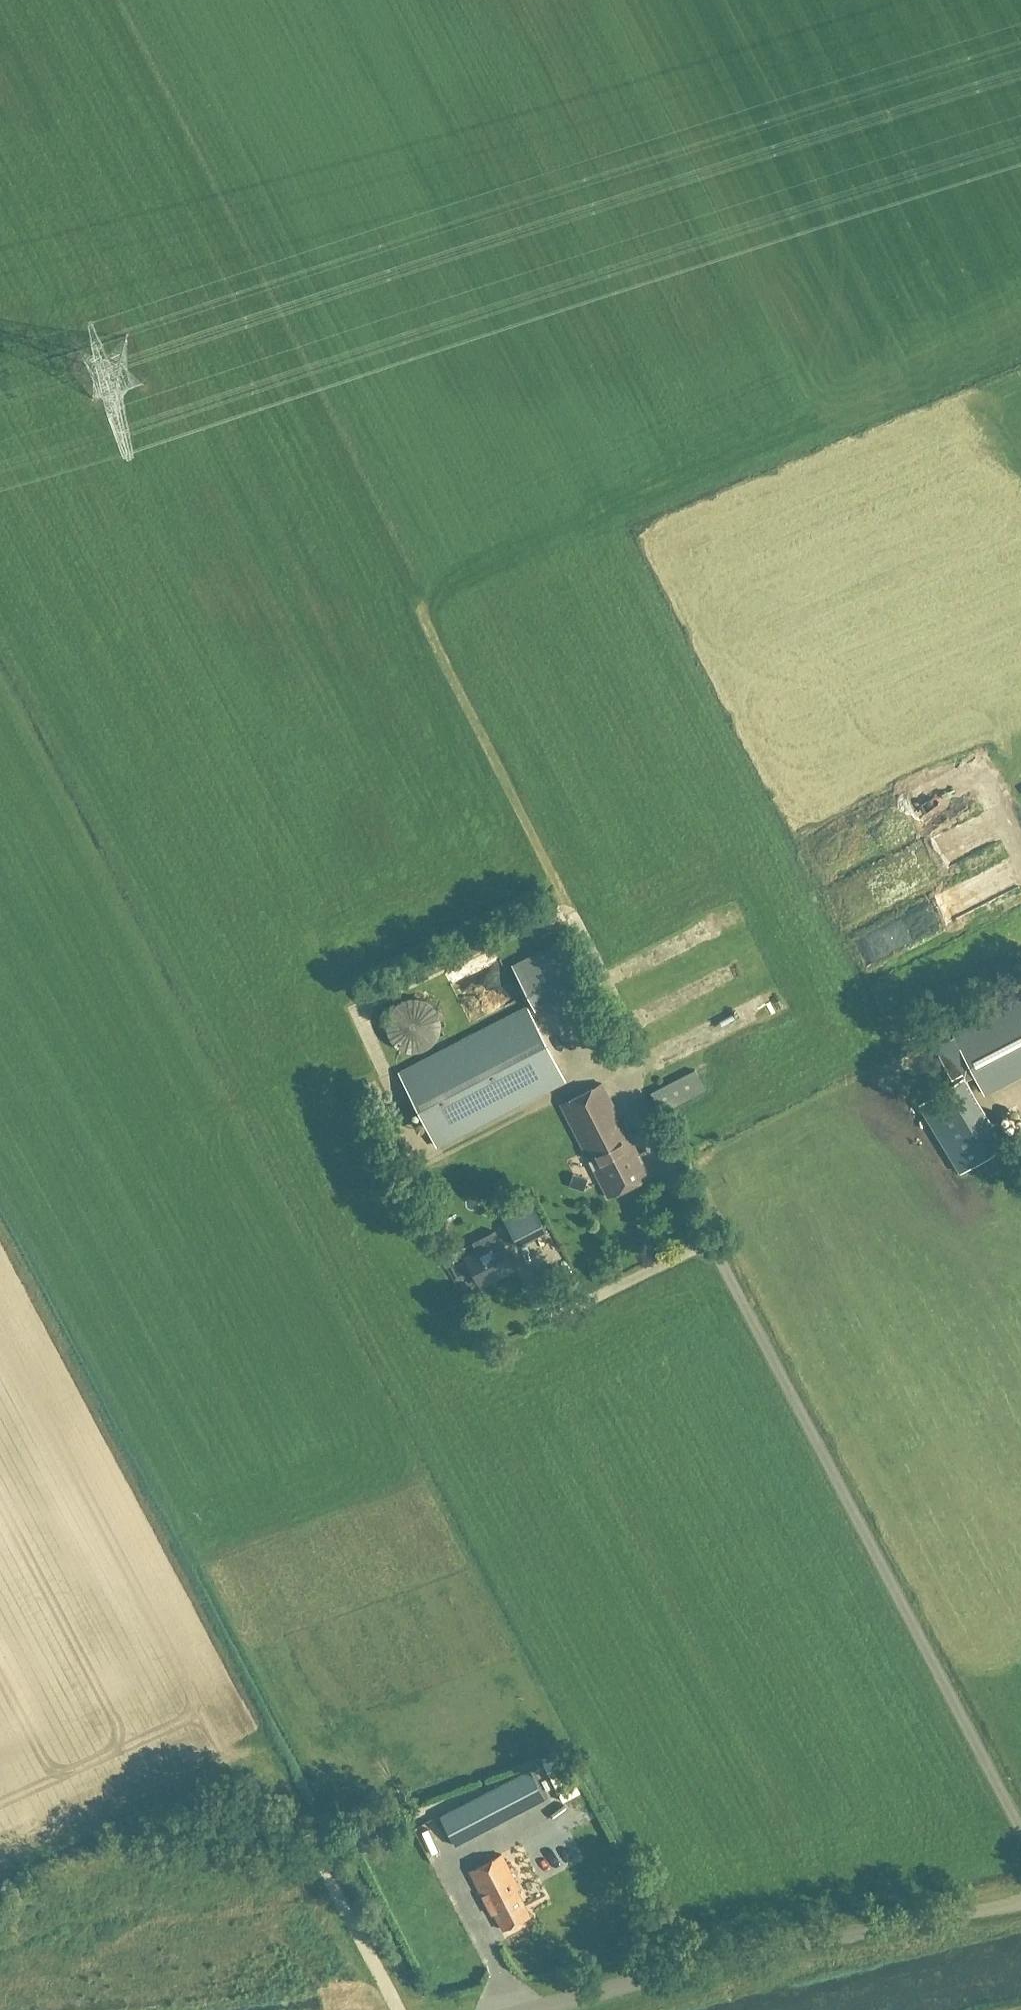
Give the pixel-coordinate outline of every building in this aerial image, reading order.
[(961,857),(996,841),(983,814),(948,830),(961,857)] [(953,847),(935,851),(939,869),(956,866),(953,847)] [(916,904),(916,895),(885,909),(919,907),(884,922),(883,907),(872,908),(853,916),(854,937),(859,937),(873,931),(873,945),(892,944),(990,901),(989,877),(987,873),(979,874),(955,884),(926,885),(930,894),(930,898),(916,904)] [(592,981),(569,937),(511,967),(535,1011),(592,981)] [(756,993),(761,1015),(777,1011),(772,990),(756,993)] [(438,1034),(439,1026),(438,1018),(434,1011),(428,1005),(421,1001),(413,1000),(405,1001),(397,1005),(391,1011),(387,1018),(386,1026),(387,1034),(391,1042),(397,1048),(405,1052),(413,1053),(421,1052),(428,1048),(434,1042),(438,1034)] [(937,1046),(952,1075),(963,1070),(967,1076),(973,1073),(984,1095),(1020,1076),(1020,1003),(954,1037),(937,1046)] [(527,1009),(400,1074),(437,1146),(564,1081),(527,1009)] [(695,1071),(652,1094),(662,1113),(705,1090),(695,1071)] [(919,1105),(961,1173),(1003,1147),(962,1079),(919,1105)] [(561,1105),(600,1182),(609,1198),(650,1177),(602,1084),(561,1105)] [(532,1200),(503,1215),(518,1244),(547,1229),(532,1200)] [(477,1253),(465,1259),(472,1272),(479,1287),(514,1269),(499,1240),(497,1236),(494,1231),(472,1242),(477,1253)] [(545,1799),(529,1770),(440,1816),(440,1817),(446,1827),(455,1846),(545,1799)] [(248,1804),(263,1799),(259,1787),(244,1792),(248,1804)] [(470,1872),(493,1915),(495,1914),(504,1931),(531,1917),(518,1892),(521,1891),(502,1855),(470,1872)]
